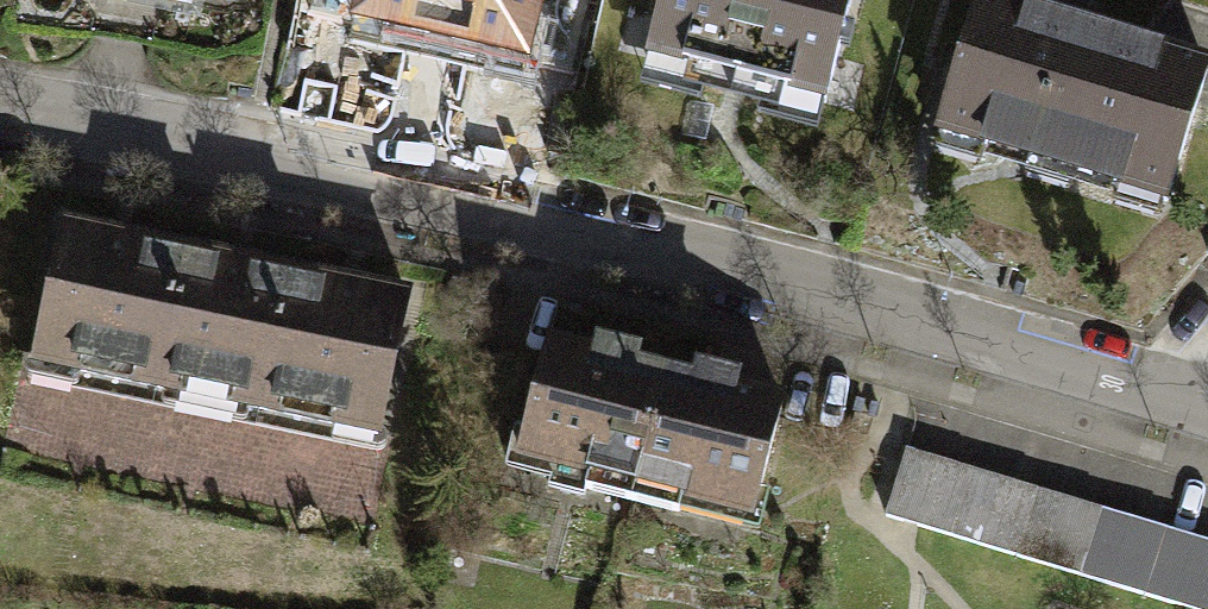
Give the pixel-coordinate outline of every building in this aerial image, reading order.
[(431,18),(542,44),(552,0),(356,0),(431,18)] [(805,98),(830,0),(644,0),(630,54),(687,68),(684,80),(733,92),(742,94),(745,83),(805,98)] [(959,77),(938,149),(1009,169),(1177,218),(1207,113),(1207,63),(1074,24),(1019,8),(1021,0),(982,0),(959,77)] [(142,242),(61,225),(33,361),(152,386),(181,250),(142,242)] [(181,250),(152,386),(253,407),(282,271),(269,268),(181,250)] [(282,271),(253,407),(377,433),(406,297),(375,291),(282,271)] [(585,489),(630,500),(662,371),(629,363),(632,352),(616,348),(597,343),(593,355),(549,344),(521,454),(589,471),(585,489)] [(695,379),(662,371),(630,500),(677,512),(681,495),(749,512),(777,401),(729,389),(732,376),(718,372),(698,367),(695,379)] [(884,515),(1045,563),(1064,498),(903,450),(884,515)] [(1064,498),(1045,563),(1199,608),(1207,608),(1207,541),(1064,498)]
